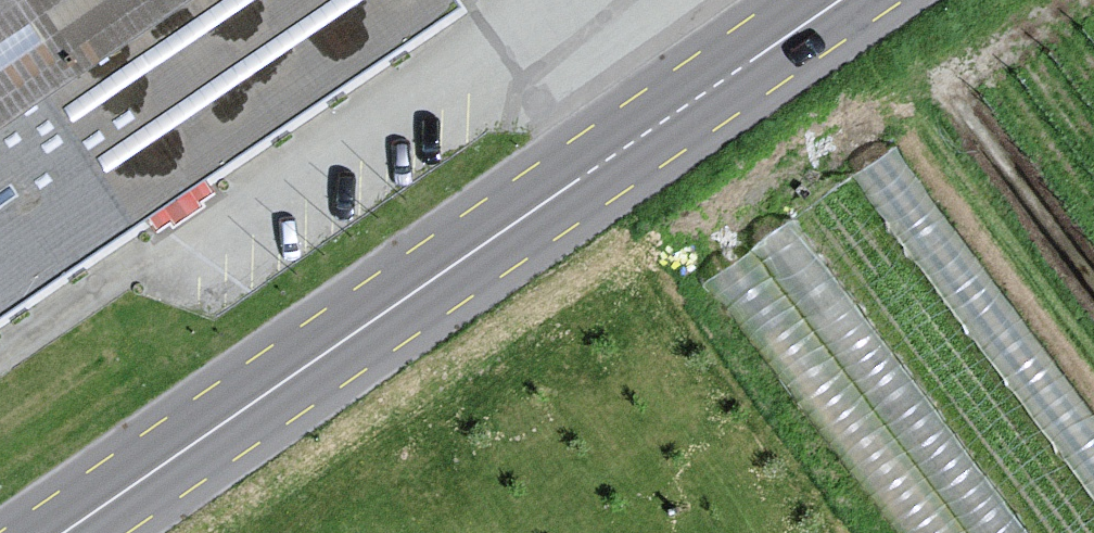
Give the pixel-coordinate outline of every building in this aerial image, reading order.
[(458,10),(451,0),(0,0),(0,314),(458,10)] [(720,258),(912,532),(1093,532),(1093,411),(899,133),(720,258)]
